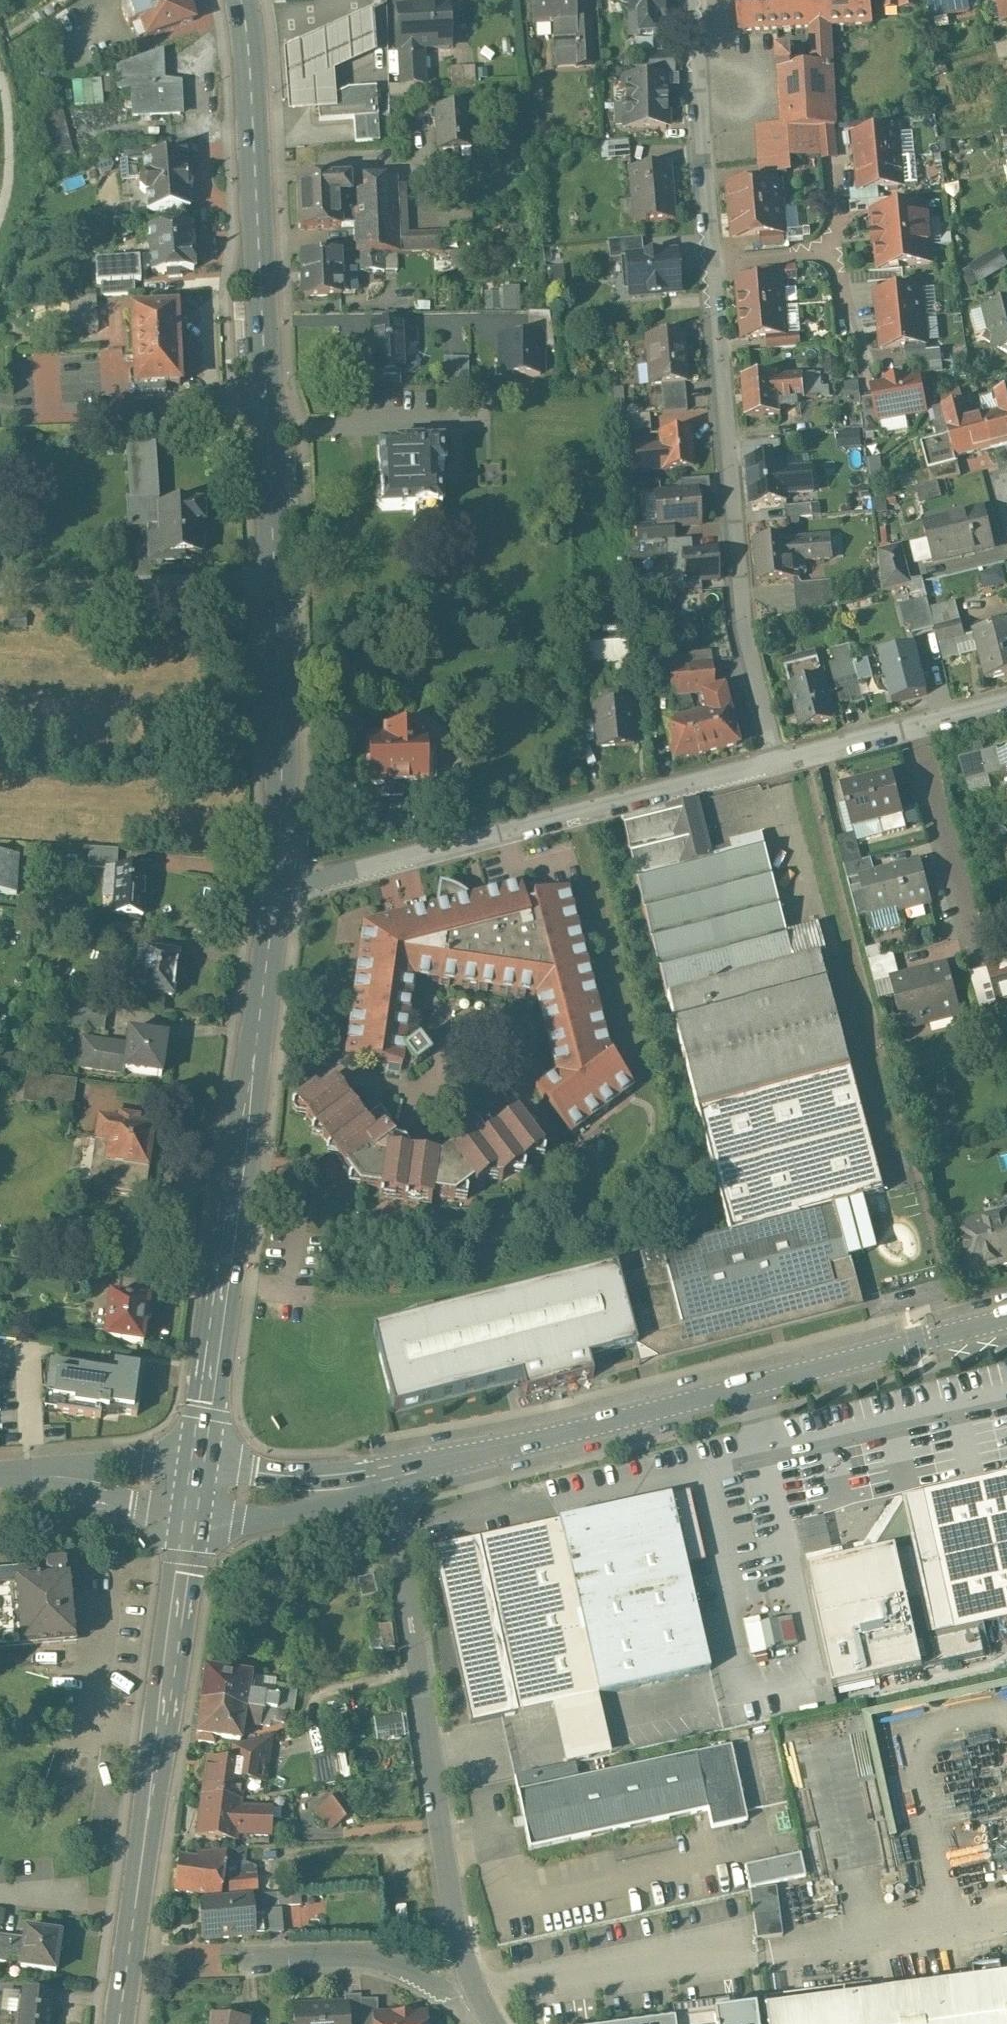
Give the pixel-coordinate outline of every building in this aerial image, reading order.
[(125,3),(121,5),(122,12),(123,16),(125,21),(127,24),(129,27),(133,25),(136,34),(139,37),(146,35),(147,36),(192,20),(185,0),(124,0),(125,3)] [(534,23),(575,21),(573,0),(533,0),(534,23)] [(631,33),(664,31),(662,0),(629,0),(631,33)] [(739,31),(811,27),(829,26),(827,0),(737,0),(739,31)] [(829,26),(830,26),(871,24),(870,0),(827,0),(829,26)] [(928,7),(932,8),(932,11),(945,9),(946,14),(968,10),(966,0),(927,0),(928,7)] [(1000,19),(1006,18),(1006,0),(996,0),(1000,19)] [(448,5),(397,8),(399,49),(400,49),(423,47),(450,46),(448,5)] [(318,104),(337,94),(336,73),(378,53),(374,11),(284,53),(290,115),(319,113),(318,104)] [(791,54),(778,55),(782,124),(782,128),(817,125),(835,125),(830,26),(829,26),(811,27),(812,55),(791,56),(791,54)] [(576,37),(553,38),(554,52),(566,51),(567,61),(577,60),(576,37)] [(997,46),(999,60),(1006,59),(1006,44),(997,46)] [(423,47),(400,49),(402,84),(424,82),(423,47)] [(673,51),(648,52),(649,72),(674,71),(673,51)] [(160,53),(118,69),(119,90),(132,89),(133,117),(179,114),(178,87),(162,85),(160,53)] [(994,53),(969,57),(970,66),(996,63),(994,53)] [(943,59),(928,63),(931,75),(930,71),(940,69),(941,73),(946,71),(943,59)] [(462,66),(451,66),(452,90),(464,89),(462,66)] [(658,84),(658,77),(625,78),(626,103),(665,102),(664,84),(658,84)] [(77,103),(105,102),(104,79),(75,81),(77,103)] [(375,87),(348,89),(337,94),(318,104),(319,113),(319,120),(353,117),(377,115),(375,87)] [(523,90),(508,91),(509,105),(524,104),(523,90)] [(665,102),(626,103),(626,126),(665,125),(665,102)] [(471,104),(434,107),(437,149),(474,147),(471,104)] [(61,107),(40,112),(52,158),(72,153),(61,107)] [(377,115),(353,117),(355,141),(379,139),(377,115)] [(782,128),(782,124),(756,125),(758,160),(785,157),(820,154),(817,125),(782,128)] [(998,128),(1003,151),(1006,150),(1006,126),(998,128)] [(897,129),(854,133),(857,161),(899,157),(897,129)] [(185,156),(143,159),(143,162),(120,164),(122,183),(139,182),(140,190),(146,195),(147,212),(189,209),(188,190),(192,186),(191,178),(187,174),(185,156)] [(785,157),(758,160),(759,174),(787,171),(785,157)] [(899,157),(857,161),(859,188),(902,184),(899,157)] [(669,165),(631,168),(635,223),(673,220),(669,165)] [(379,177),(338,179),(340,226),(357,225),(382,224),(381,222),(380,195),(379,179),(379,177)] [(338,179),(298,181),(301,227),(340,226),(338,179)] [(391,179),(379,179),(380,195),(392,197),(391,179)] [(778,182),(730,186),(732,210),(781,206),(778,182)] [(781,206),(732,210),(734,235),(783,231),(781,206)] [(926,206),(874,211),(876,232),(872,233),(873,246),(877,246),(879,267),(931,262),(926,206)] [(41,213),(33,210),(23,230),(33,229),(41,213)] [(382,224),(357,225),(358,253),(399,252),(397,221),(381,222),(382,224)] [(190,227),(149,230),(151,259),(151,269),(152,273),(194,270),(192,249),(190,227)] [(803,228),(788,229),(788,238),(804,237),(803,228)] [(642,238),(608,241),(609,259),(627,257),(643,255),(642,238)] [(1006,270),(1006,253),(1005,249),(969,264),(977,282),(1006,270)] [(358,253),(349,253),(349,271),(359,271),(358,253)] [(643,255),(627,257),(631,296),(679,292),(675,253),(643,255)] [(339,254),(302,255),(303,295),(341,294),(339,254)] [(139,259),(95,262),(96,284),(100,284),(134,282),(140,281),(139,270),(151,269),(151,259),(139,259)] [(796,265),(760,268),(761,280),(780,279),(796,277),(796,265)] [(761,280),(738,283),(740,310),(783,306),(780,279),(761,280)] [(134,282),(100,284),(101,296),(134,294),(134,282)] [(522,307),(523,287),(488,286),(487,306),(522,307)] [(919,289),(877,293),(880,320),(922,316),(919,289)] [(95,296),(70,298),(72,333),(97,331),(95,296)] [(984,309),(989,331),(984,339),(1006,352),(1006,303),(984,309)] [(783,306),(740,310),(743,337),(785,333),(783,306)] [(176,309),(131,311),(135,395),(165,394),(164,386),(180,385),(180,381),(182,379),(183,377),(183,376),(183,374),(182,371),(179,368),(177,326),(180,323),(181,320),(180,317),(179,315),(176,313),(176,309)] [(922,316),(880,320),(882,347),(925,343),(922,316)] [(401,324),(373,325),(375,373),(403,372),(402,341),(408,341),(408,325),(401,325),(401,324)] [(683,334),(647,337),(651,385),(661,384),(685,382),(687,381),(686,380),(685,380),(682,353),(684,353),(683,334)] [(540,338),(502,338),(502,356),(510,356),(510,374),(540,374),(540,338)] [(472,382),(472,356),(452,356),(451,382),(472,382)] [(813,372),(802,373),(804,388),(815,387),(813,372)] [(802,373),(777,376),(780,400),(804,398),(804,388),(802,373)] [(777,374),(743,377),(746,417),(781,414),(780,400),(777,376),(777,374)] [(902,377),(887,380),(888,383),(873,386),(879,419),(925,411),(918,377),(903,380),(902,377)] [(685,382),(661,384),(664,412),(687,410),(685,382)] [(996,394),(1001,413),(1006,411),(1006,390),(996,394)] [(964,402),(943,407),(948,427),(969,421),(964,402)] [(984,417),(993,447),(1006,444),(1006,411),(1001,413),(984,417)] [(649,413),(616,416),(617,432),(651,429),(649,413)] [(948,427),(950,436),(956,457),(957,457),(993,447),(984,417),(969,421),(948,427)] [(691,430),(660,432),(661,451),(643,453),(645,470),(663,468),(663,469),(694,467),(691,430)] [(950,436),(922,444),(929,470),(957,463),(958,463),(957,457),(956,457),(950,436)] [(421,443),(395,444),(395,446),(378,447),(379,470),(380,470),(381,488),(380,488),(380,489),(377,493),(376,493),(376,494),(376,496),(376,502),(376,504),(377,505),(381,508),(381,509),(382,509),(382,510),(413,509),(414,524),(437,523),(436,508),(441,507),(440,484),(435,485),(434,468),(444,467),(444,466),(456,465),(455,445),(443,446),(443,444),(421,445),(421,443)] [(155,444),(126,446),(129,499),(127,500),(129,527),(150,526),(150,535),(148,535),(149,562),(176,560),(176,554),(201,553),(199,523),(207,523),(206,504),(158,507),(158,499),(155,444)] [(784,459),(750,461),(753,501),(787,498),(787,493),(785,473),(784,459)] [(957,463),(929,470),(932,484),(961,476),(958,463),(957,463)] [(811,470),(785,473),(787,493),(813,490),(811,473),(811,470)] [(929,470),(913,475),(916,488),(932,484),(929,470)] [(819,473),(811,473),(813,490),(820,489),(819,473)] [(696,491),(656,494),(658,524),(658,528),(672,527),(699,525),(696,491)] [(812,504),(786,507),(787,518),(813,516),(812,504)] [(984,510),(926,524),(935,561),(993,547),(984,510)] [(672,527),(658,528),(658,524),(636,526),(639,544),(664,541),(673,541),(672,527)] [(673,541),(664,541),(666,553),(692,551),(691,539),(673,541)] [(791,539),(757,542),(760,582),(799,578),(798,560),(814,559),(812,541),(798,542),(798,539),(791,539)] [(823,540),(812,541),(814,559),(825,558),(823,540)] [(639,544),(627,545),(628,558),(666,555),(666,553),(664,541),(639,544)] [(692,551),(666,553),(666,555),(670,594),(702,591),(701,583),(718,581),(715,547),(712,547),(713,550),(692,551)] [(899,549),(879,554),(883,591),(909,585),(899,549)] [(827,586),(795,589),(797,615),(829,607),(827,586)] [(975,634),(987,679),(1006,674),(1006,626),(975,634)] [(633,657),(632,637),(590,640),(592,664),(617,662),(618,676),(641,674),(640,657),(633,657)] [(915,646),(881,655),(893,703),(928,694),(915,646)] [(850,647),(832,652),(835,663),(830,665),(834,683),(835,682),(840,703),(863,697),(850,647)] [(817,653),(784,661),(790,685),(823,677),(817,653)] [(704,662),(686,664),(689,694),(706,692),(704,662)] [(686,664),(669,665),(672,696),(689,694),(686,664)] [(823,677),(790,685),(801,728),(834,720),(823,677)] [(630,702),(593,706),(597,748),(634,745),(630,702)] [(726,707),(715,710),(716,713),(696,718),(705,752),(737,744),(728,710),(727,710),(726,707)] [(696,718),(677,723),(676,720),(665,722),(666,726),(665,726),(674,760),(705,752),(696,718)] [(423,729),(385,730),(385,739),(366,739),(367,763),(371,763),(372,784),(425,782),(425,781),(434,781),(433,750),(424,751),(423,729)] [(1001,758),(999,749),(960,758),(966,782),(1003,773),(1004,775),(1006,774),(1006,756),(1001,758)] [(892,776),(842,789),(852,825),(879,818),(879,821),(903,815),(892,776)] [(762,834),(731,842),(733,850),(711,856),(697,800),(622,819),(629,849),(628,850),(657,967),(658,967),(666,995),(665,995),(666,997),(667,997),(673,1020),(801,986),(795,963),(762,834)] [(855,833),(837,838),(844,866),(862,861),(855,833)] [(57,846),(46,845),(45,858),(57,859),(57,846)] [(118,850),(89,848),(87,867),(105,868),(117,869),(117,868),(118,850)] [(0,854),(0,892),(16,893),(19,855),(0,854)] [(862,861),(844,866),(848,880),(859,877),(859,876),(874,872),(871,858),(862,861)] [(874,872),(859,876),(859,877),(869,915),(896,908),(899,908),(898,904),(930,895),(921,860),(874,872)] [(146,870),(117,868),(117,869),(105,868),(104,886),(115,887),(114,914),(143,916),(146,870)] [(859,877),(848,880),(857,918),(869,915),(859,877)] [(521,885),(469,898),(461,891),(451,887),(439,884),(436,907),(363,926),(362,933),(365,933),(363,952),(360,951),(357,971),(360,972),(357,990),(354,989),(352,1009),(355,1010),(352,1028),(349,1027),(346,1047),(349,1048),(348,1056),(345,1056),(345,1058),(402,1066),(404,1054),(407,1055),(416,1066),(430,1055),(431,1055),(419,1039),(408,1048),(405,1048),(414,979),(536,996),(556,1073),(535,1089),(544,1100),(546,1099),(550,1105),(548,1106),(570,1135),(634,1086),(611,1057),(609,1059),(604,1042),(607,1041),(602,1022),(599,1023),(597,1014),(600,1013),(597,1002),(594,1003),(592,994),(595,993),(590,974),(587,975),(582,957),(585,956),(580,937),(577,938),(572,920),(575,919),(570,900),(567,900),(565,892),(568,891),(568,889),(533,898),(534,903),(526,905),(521,885)] [(896,908),(869,915),(874,933),(901,925),(896,908)] [(171,955),(145,951),(145,952),(139,951),(137,965),(143,966),(139,991),(139,992),(165,995),(165,996),(173,997),(175,985),(174,985),(177,968),(179,956),(171,955)] [(893,954),(868,960),(875,983),(890,979),(899,977),(893,954)] [(801,986),(673,1020),(697,1110),(852,1069),(822,956),(795,963),(801,986)] [(987,965),(998,1005),(1002,1004),(1006,1002),(1006,959),(987,965)] [(899,977),(890,979),(903,1029),(923,1024),(921,1018),(959,1008),(948,965),(899,977)] [(165,995),(139,992),(137,1007),(162,1011),(165,996),(165,995)] [(108,1004),(76,999),(72,1025),(104,1030),(108,1004)] [(980,1010),(989,1041),(1006,1036),(1006,1021),(1002,1004),(998,1005),(980,1010)] [(167,1037),(129,1032),(127,1044),(123,1070),(124,1070),(161,1075),(167,1037)] [(127,1044),(99,1040),(98,1044),(82,1042),(78,1068),(123,1074),(124,1070),(123,1070),(127,1044)] [(852,1069),(697,1110),(729,1232),(836,1205),(885,1192),(852,1069)] [(77,1080),(26,1073),(23,1101),(73,1108),(77,1080)] [(410,1151),(391,1126),(391,1121),(380,1106),(363,1119),(334,1082),(320,1092),(315,1086),(292,1104),(291,1109),(293,1109),(294,1105),(299,1101),(306,1110),(305,1116),(313,1127),(311,1129),(310,1134),(320,1136),(329,1147),(326,1149),(325,1154),(327,1155),(328,1150),(333,1146),(338,1152),(337,1158),(351,1176),(348,1178),(347,1183),(350,1184),(350,1179),(355,1175),(360,1181),(359,1187),(381,1190),(379,1200),(430,1207),(432,1197),(454,1200),(455,1194),(461,1189),(465,1194),(464,1200),(466,1200),(467,1194),(465,1191),(473,1185),(476,1188),(486,1180),(486,1174),(493,1169),(497,1175),(496,1180),(502,1181),(512,1173),(512,1167),(518,1163),(522,1168),(522,1173),(524,1173),(525,1167),(523,1165),(531,1158),(532,1152),(538,1148),(542,1153),(542,1158),(544,1158),(545,1152),(516,1115),(492,1133),(480,1118),(464,1130),(476,1145),(465,1153),(461,1153),(442,1166),(434,1165),(433,1169),(421,1167),(419,1163),(402,1161),(403,1156),(410,1151)] [(119,1118),(118,1124),(98,1121),(93,1161),(106,1163),(147,1169),(149,1161),(151,1146),(155,1146),(157,1129),(138,1126),(138,1121),(119,1118)] [(147,1169),(106,1163),(102,1190),(145,1196),(150,1161),(149,1161),(147,1169)] [(729,1232),(640,1256),(644,1273),(625,1277),(630,1296),(620,1299),(634,1348),(638,1365),(864,1307),(836,1205),(729,1232)] [(958,1227),(971,1274),(1006,1264),(1006,1214),(958,1227)] [(634,1348),(620,1299),(613,1270),(373,1331),(393,1411),(520,1378),(525,1395),(592,1378),(588,1360),(634,1348)] [(148,1301),(111,1296),(105,1338),(143,1343),(146,1319),(148,1320),(151,1316),(152,1306),(150,1302),(148,1302),(148,1301)] [(144,1366),(115,1362),(113,1375),(107,1374),(107,1371),(58,1364),(56,1375),(49,1374),(45,1404),(57,1406),(56,1413),(101,1419),(102,1411),(137,1416),(144,1366)] [(943,1490),(904,1500),(887,1528),(870,1556),(849,1563),(811,1571),(835,1695),(1006,1656),(1006,1476),(943,1490)] [(687,1491),(668,1496),(684,1563),(703,1559),(687,1491)] [(668,1496),(558,1521),(597,1694),(708,1669),(684,1563),(668,1496)] [(558,1521),(478,1539),(517,1712),(597,1694),(558,1521)] [(478,1539),(430,1549),(470,1723),(517,1712),(478,1539)] [(63,1563),(48,1564),(46,1567),(47,1575),(49,1577),(52,1577),(52,1579),(64,1577),(64,1575),(66,1573),(65,1565),(63,1563)] [(0,1568),(0,1583),(39,1580),(38,1565),(0,1568)] [(373,1575),(357,1579),(362,1598),(378,1594),(373,1575)] [(0,1583),(0,1649),(36,1646),(36,1640),(70,1637),(65,1580),(71,1579),(70,1577),(64,1577),(52,1579),(39,1580),(0,1583)] [(791,1621),(778,1623),(783,1647),(796,1644),(791,1621)] [(778,1623),(759,1627),(764,1651),(783,1647),(778,1623)] [(379,1625),(366,1627),(370,1650),(382,1648),(379,1625)] [(759,1627),(747,1630),(752,1653),(757,1652),(764,1651),(759,1627)] [(764,1651),(757,1652),(759,1662),(766,1661),(764,1651)] [(234,1661),(215,1659),(214,1670),(233,1672),(234,1661)] [(214,1670),(206,1669),(202,1701),(245,1707),(248,1693),(250,1675),(233,1672),(214,1670)] [(264,1695),(248,1693),(245,1707),(263,1710),(285,1710),(293,1711),(295,1698),(275,1696),(276,1689),(265,1688),(264,1695)] [(245,1707),(202,1701),(197,1734),(199,1734),(198,1741),(214,1743),(215,1736),(240,1740),(243,1722),(245,1707)] [(263,1710),(245,1707),(243,1722),(260,1724),(263,1710)] [(285,1710),(263,1710),(260,1724),(269,1726),(270,1720),(284,1722),(285,1710)] [(379,1715),(380,1738),(407,1736),(406,1713),(379,1715)] [(270,1738),(234,1744),(231,1763),(246,1765),(246,1767),(266,1769),(270,1738)] [(731,1746),(696,1753),(708,1809),(688,1814),(692,1832),(747,1820),(731,1746)] [(578,1779),(518,1792),(530,1849),(688,1814),(708,1809),(696,1753),(578,1779)] [(318,1756),(319,1784),(336,1783),(334,1755),(318,1756)] [(231,1763),(207,1760),(203,1795),(241,1799),(246,1767),(246,1765),(231,1763)] [(575,1764),(515,1777),(518,1792),(578,1779),(575,1764)] [(338,1794),(317,1809),(331,1829),(352,1814),(338,1794)] [(241,1800),(203,1795),(197,1834),(236,1839),(237,1834),(240,1806),(241,1800)] [(271,1807),(240,1806),(237,1834),(269,1835),(271,1807)] [(226,1851),(197,1854),(196,1860),(179,1857),(175,1891),(204,1895),(220,1894),(226,1851)] [(753,1887),(810,1875),(805,1852),(748,1864),(753,1887)] [(266,1873),(229,1876),(230,1893),(267,1890),(266,1873)] [(776,1888),(750,1891),(755,1937),(782,1934),(776,1888)] [(300,1892),(276,1893),(277,1905),(286,1904),(287,1912),(305,1911),(305,1894),(300,1894),(300,1892)] [(250,1895),(200,1900),(203,1940),(254,1935),(252,1916),(250,1895)] [(280,1909),(266,1910),(267,1915),(252,1916),(254,1935),(283,1932),(280,1909)] [(0,1935),(0,1960),(8,1961),(9,1954),(22,1956),(20,1967),(55,1970),(57,1951),(63,1948),(64,1943),(62,1938),(59,1936),(59,1933),(25,1929),(24,1939),(0,1935)] [(764,1995),(767,2023),(1006,2023),(1006,1973),(1001,1973),(1000,1964),(970,1968),(972,1979),(867,1992),(866,1982),(764,1995)] [(23,1992),(19,2023),(48,2023),(52,1995),(23,1992)] [(344,1996),(345,2003),(347,2003),(348,2023),(361,2023),(361,1999),(361,1995),(344,1996)] [(377,1999),(361,1999),(361,2023),(375,2023),(375,2015),(377,2015),(377,1999)] [(320,2004),(320,2006),(294,2008),(295,2023),(348,2023),(347,2003),(345,2003),(320,2004)] [(640,2023),(756,2023),(754,2009),(713,2014),(681,2019),(672,2020),(672,2018),(667,2018),(668,2020),(640,2023)] [(404,2015),(402,2013),(392,2013),(392,2015),(377,2015),(375,2015),(375,2023),(425,2023),(425,2015),(404,2015)]
